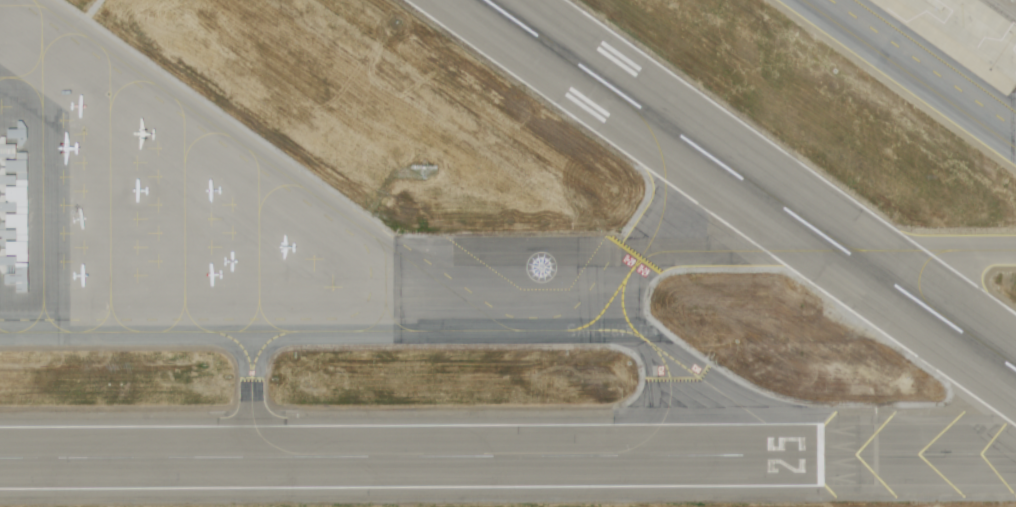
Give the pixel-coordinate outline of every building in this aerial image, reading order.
[(23,127),(18,120),(13,120),(13,126),(3,126),(3,134),(0,134),(0,285),(11,285),(11,294),(24,294),(23,127)]
